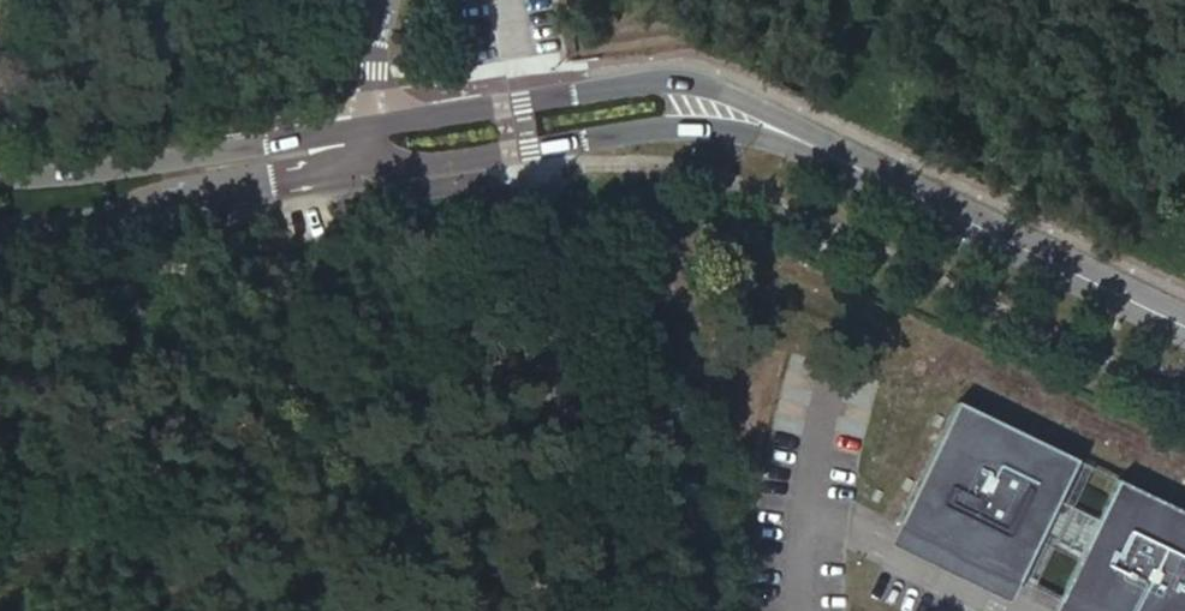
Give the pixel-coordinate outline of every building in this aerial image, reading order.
[(956,403),(898,522),(1019,580),(1076,461),(956,403)] [(1076,461),(1019,580),(1059,599),(1116,480),(1076,461)] [(1059,599),(1084,610),(1184,610),(1184,513),(1116,480),(1059,599)] [(898,522),(888,543),(1009,601),(1019,580),(898,522)] [(1053,610),(1084,610),(1059,599),(1053,610)]
